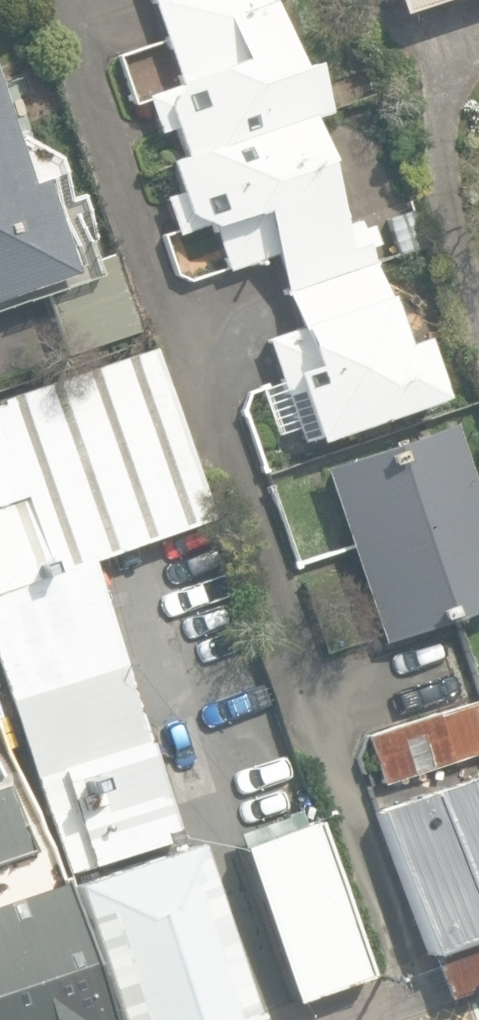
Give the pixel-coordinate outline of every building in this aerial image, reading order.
[(309,442),(438,397),(420,333),(397,343),(364,251),(378,244),(371,225),(357,228),(356,220),(334,227),(300,121),(320,114),(299,60),(288,63),(268,1),(272,0),(148,0),(178,81),(141,95),(157,136),(167,129),(177,156),(159,162),(168,194),(160,197),(174,235),(201,227),(223,273),(266,259),(292,329),(262,339),(279,390),(290,386),(309,442)] [(391,18),(448,0),(385,0),(391,18)] [(40,295),(61,358),(137,333),(111,255),(88,263),(54,160),(20,137),(6,141),(0,122),(0,308),(40,295)] [(385,219),(395,255),(421,247),(410,211),(385,219)] [(65,871),(175,835),(88,556),(210,515),(152,344),(0,395),(0,679),(65,871)] [(377,641),(478,607),(478,513),(449,424),(319,468),(377,641)] [(477,709),(474,699),(370,736),(387,784),(478,752),(478,709),(477,709)] [(441,1003),(478,990),(478,777),(374,814),(441,1003)] [(13,782),(0,786),(0,1019),(96,1019),(13,782)] [(238,850),(291,1002),(367,975),(314,824),(303,828),(297,812),(282,817),(288,832),(238,850)] [(191,841),(66,883),(111,1019),(251,1019),(191,841)]
